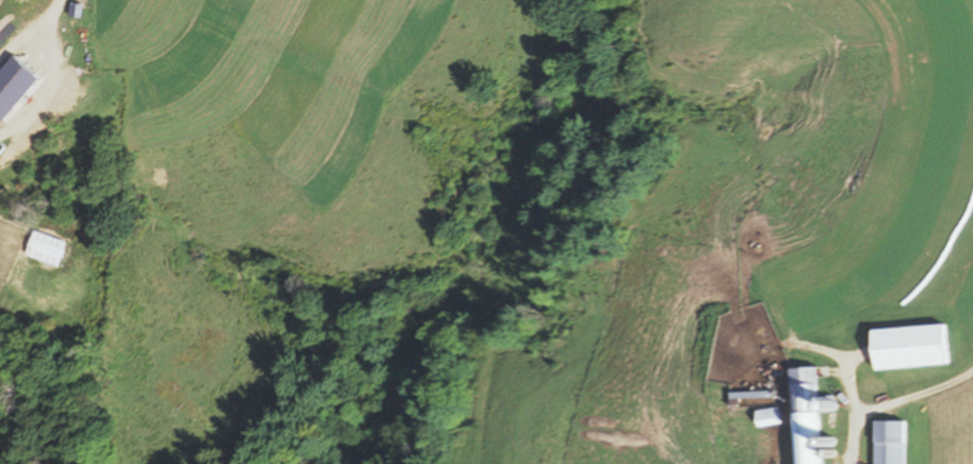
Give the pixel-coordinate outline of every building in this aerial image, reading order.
[(945,325),(869,330),(872,372),(948,366),(945,325)] [(824,459),(838,459),(838,437),(820,438),(819,413),(839,413),(838,396),(819,397),(818,368),(791,369),(794,463),(824,463),(824,459)] [(783,426),(783,411),(757,411),(757,427),(783,426)] [(874,422),(874,463),(905,463),(905,422),(874,422)]
